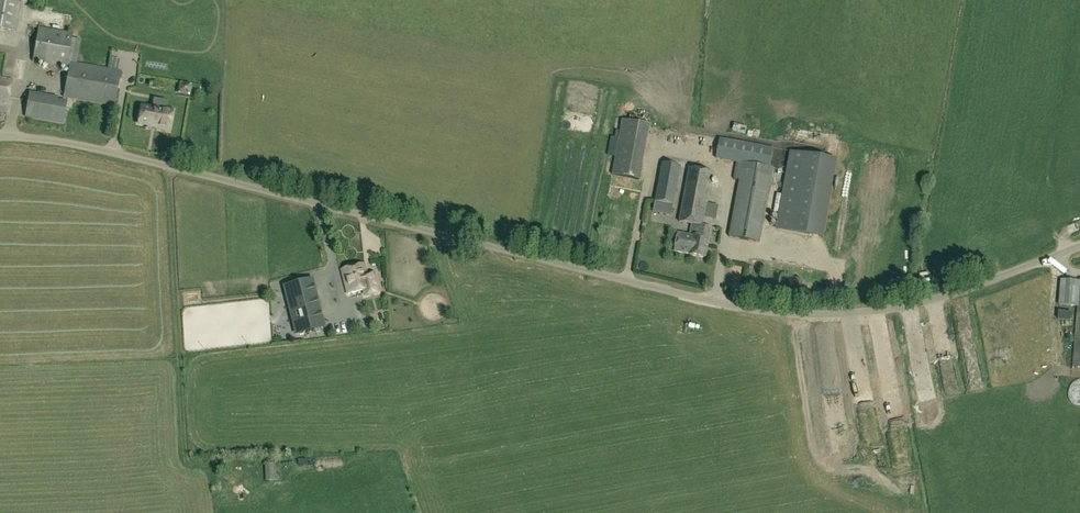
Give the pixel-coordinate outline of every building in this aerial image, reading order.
[(20,2),(20,0),(0,0),(0,28),(14,30),(20,2)] [(49,20),(60,22),(61,12),(50,11),(49,20)] [(66,67),(71,38),(72,33),(39,27),(33,61),(66,67)] [(71,38),(66,67),(69,68),(64,97),(114,106),(121,71),(77,63),(80,40),(71,38)] [(0,77),(0,104),(8,105),(12,79),(0,77)] [(57,96),(30,91),(26,116),(63,123),(67,102),(57,100),(57,96)] [(173,109),(151,105),(151,107),(141,105),(138,123),(148,124),(148,126),(169,130),(173,109)] [(623,120),(613,174),(639,179),(650,125),(623,120)] [(663,124),(660,134),(670,138),(673,127),(663,124)] [(721,138),(717,158),(743,163),(729,235),(760,241),(773,168),(770,167),(774,148),(721,138)] [(793,152),(778,229),(805,235),(820,157),(793,152)] [(674,204),(681,166),(663,163),(655,201),(667,203),(666,210),(672,211),(674,204)] [(708,200),(714,172),(690,168),(680,221),(700,225),(698,236),(693,235),(693,236),(679,233),(675,251),(690,254),(690,255),(707,257),(710,238),(709,238),(711,227),(704,226),(708,200)] [(371,289),(370,285),(377,283),(375,273),(368,274),(366,264),(343,268),(348,294),(371,289)] [(313,274),(317,294),(335,290),(331,270),(313,274)] [(1079,278),(1079,281),(1060,279),(1058,305),(1077,307),(1072,368),(1079,368),(1079,278)] [(313,281),(288,288),(299,332),(325,326),(313,281)] [(900,381),(882,384),(888,427),(899,426),(895,392),(901,391),(900,381)] [(266,464),(267,481),(279,480),(278,463),(266,464)] [(277,486),(276,494),(286,495),(287,487),(277,486)]
